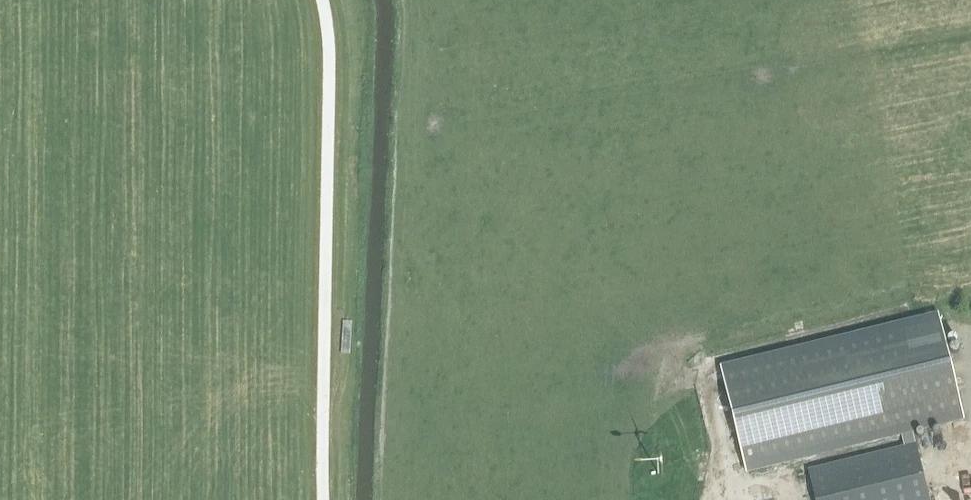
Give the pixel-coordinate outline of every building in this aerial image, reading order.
[(834,318),(837,329),(850,325),(852,334),(863,330),(858,311),(834,318)] [(815,499),(928,499),(912,434),(964,421),(938,313),(719,366),(745,474),(901,437),(903,447),(808,471),(815,499)]
